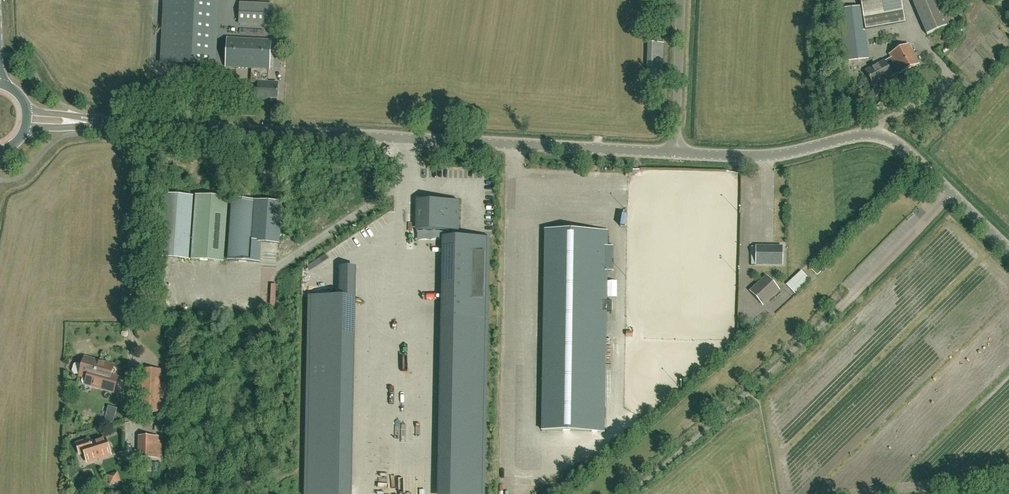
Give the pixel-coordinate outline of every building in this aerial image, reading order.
[(865,29),(905,22),(901,0),(860,0),(865,29)] [(955,23),(945,0),(912,0),(927,35),(955,23)] [(211,3),(172,2),(169,64),(208,66),(211,3)] [(272,26),(273,5),(239,4),(238,24),(272,26)] [(844,56),(848,73),(859,71),(859,67),(871,65),(869,59),(865,60),(860,9),(839,11),(844,56)] [(269,70),(271,41),(227,38),(226,68),(258,69),(258,83),(257,100),(266,100),(266,97),(277,98),(278,84),(268,83),(269,70)] [(649,42),(649,77),(665,77),(665,42),(649,42)] [(890,55),(891,58),(866,72),(873,86),(892,76),(892,75),(899,72),(900,74),(918,64),(908,45),(890,55)] [(160,88),(176,88),(176,79),(160,78),(160,88)] [(421,121),(431,122),(432,114),(421,113),(421,121)] [(163,195),(159,257),(188,259),(192,197),(163,195)] [(196,197),(191,260),(223,262),(227,199),(196,197)] [(228,260),(259,262),(260,242),(278,243),(281,203),(232,200),(228,260)] [(416,200),(416,231),(448,231),(447,237),(446,320),(478,320),(477,340),(487,340),(489,238),(458,237),(458,231),(459,201),(416,200)] [(604,432),(607,232),(545,231),(542,431),(604,432)] [(756,264),(782,265),(782,247),(756,246),(756,264)] [(307,493),(355,493),(357,379),(344,379),(357,375),(357,370),(353,359),(358,358),(360,267),(359,266),(343,265),(343,279),(343,280),(343,295),(311,295),(308,296),(308,336),(310,343),(310,352),(313,363),(313,368),(317,368),(318,359),(322,371),(320,371),(308,371),(306,490),(307,493)] [(795,295),(810,282),(801,272),(786,285),(795,295)] [(760,302),(777,288),(766,277),(750,291),(760,302)] [(85,358),(83,365),(76,363),(74,365),(72,371),(73,374),(80,375),(80,376),(83,377),(81,381),(83,383),(85,384),(84,385),(91,387),(91,386),(114,393),(118,378),(112,376),(114,366),(85,358)] [(160,383),(161,380),(161,369),(140,369),(140,379),(141,379),(141,412),(160,413),(165,413),(166,383),(160,383)] [(460,493),(488,493),(487,380),(483,380),(483,433),(471,433),(471,447),(460,447),(460,493)] [(116,424),(118,407),(108,406),(107,423),(116,424)] [(157,438),(140,437),(140,458),(157,459),(157,438)] [(90,441),(77,445),(80,455),(85,453),(88,463),(111,455),(106,439),(91,444),(90,441)] [(121,481),(118,471),(107,475),(110,485),(121,481)]
